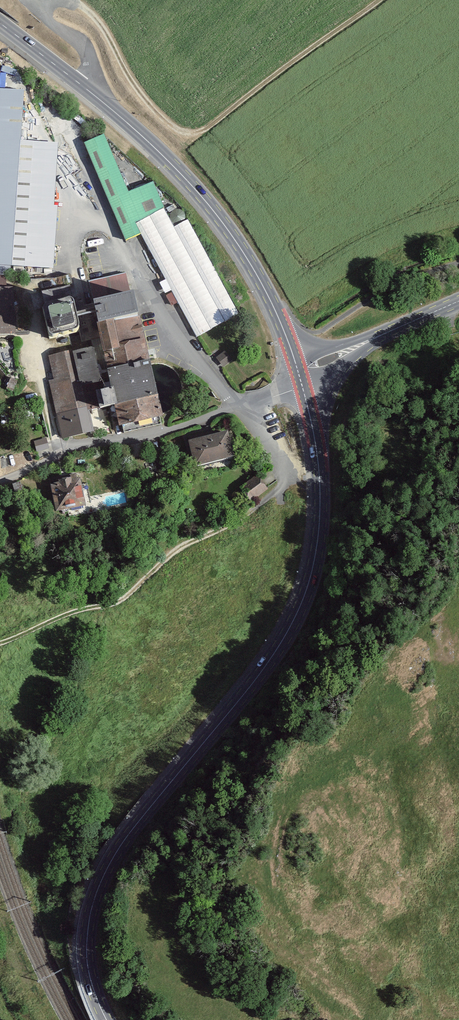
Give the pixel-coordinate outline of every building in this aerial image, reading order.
[(0,87),(0,268),(54,271),(58,207),(54,207),(58,143),(21,141),(24,88),(0,87)] [(104,135),(85,143),(124,240),(140,234),(196,337),(240,315),(188,219),(174,227),(153,183),(127,193),(104,135)] [(148,368),(126,273),(86,283),(100,343),(113,401),(122,435),(162,425),(160,417),(153,389),(148,368)] [(0,286),(0,335),(14,335),(13,286),(0,286)] [(76,324),(70,294),(41,301),(47,331),(76,324)] [(100,343),(71,350),(85,407),(113,401),(100,343)] [(62,440),(92,433),(85,407),(71,350),(41,358),(62,440)] [(225,351),(216,357),(223,367),(232,360),(225,351)] [(227,431),(187,441),(194,467),(234,457),(227,431)] [(36,439),(37,449),(49,447),(47,438),(36,439)] [(77,474),(49,479),(55,509),(83,503),(77,474)] [(263,484),(256,476),(240,489),(251,503),(267,489),(263,484)]
